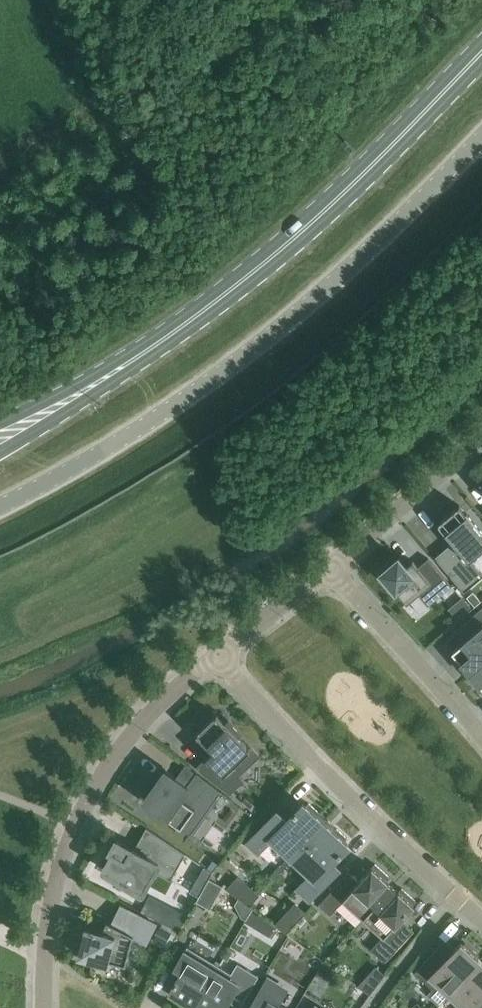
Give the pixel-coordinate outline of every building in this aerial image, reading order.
[(481,549),(481,532),(459,505),(438,523),(453,541),(435,557),(464,592),(481,576),(481,573),(470,559),(481,549)] [(393,588),(396,591),(396,590),(407,603),(418,593),(428,605),(452,586),(428,558),(418,567),(413,560),(406,566),(398,557),(380,572),(383,575),(380,578),(390,590),(393,588)] [(481,662),(481,607),(460,626),(469,637),(452,651),(461,662),(458,665),(466,676),(481,662)] [(466,676),(475,686),(479,683),(481,687),(481,662),(466,676)] [(229,719),(225,722),(217,714),(196,733),(215,753),(209,758),(207,756),(196,767),(203,773),(230,794),(244,781),(238,774),(257,756),(239,736),(242,733),(229,719)] [(165,770),(154,785),(151,783),(143,794),(146,796),(144,799),(166,814),(165,816),(190,834),(204,814),(195,807),(200,800),(210,807),(220,792),(196,773),(187,785),(165,770)] [(293,859),(325,823),(303,802),(297,808),(296,807),(293,811),(294,812),(286,820),(276,811),(247,842),(258,853),(271,839),(293,859)] [(348,844),(325,823),(293,859),(310,874),(297,888),(310,900),(339,868),(331,861),(339,853),(340,854),(343,851),(342,850),(348,844)] [(116,838),(112,846),(110,849),(112,851),(102,868),(127,882),(125,885),(136,891),(138,888),(143,891),(152,874),(156,877),(158,873),(171,880),(185,853),(146,827),(134,848),(116,838)] [(363,918),(393,885),(387,880),(390,877),(375,863),(359,881),(348,872),(319,904),(330,914),(344,900),(363,918)] [(209,878),(212,872),(204,866),(190,891),(199,896),(196,901),(210,909),(223,886),(209,878)] [(238,877),(227,889),(249,906),(257,898),(259,896),(238,877)] [(399,891),(393,885),(363,918),(383,935),(371,949),(385,962),(413,930),(400,919),(416,901),(402,888),(399,891)] [(276,915),(257,898),(249,906),(270,921),(276,915)] [(305,913),(295,903),(275,925),(287,933),(305,913)] [(147,942),(156,924),(121,905),(112,923),(107,920),(102,930),(86,926),(78,955),(107,963),(108,959),(126,964),(133,935),(147,942)] [(269,925),(254,934),(265,951),(280,942),(269,925)] [(450,993),(480,960),(476,955),(477,954),(466,943),(464,945),(461,942),(450,954),(446,955),(437,947),(415,972),(434,990),(440,984),(450,993)] [(195,1005),(219,966),(187,946),(175,966),(182,970),(177,978),(176,978),(174,982),(170,990),(173,991),(170,995),(183,1002),(185,999),(195,1005)] [(450,993),(461,1004),(458,1007),(481,1007),(481,961),(480,960),(450,993)] [(219,966),(195,1005),(200,1007),(223,1007),(232,994),(243,1001),(259,976),(237,963),(231,973),(219,966)] [(275,1007),(285,990),(267,978),(249,1007),(277,1007),(275,1007)] [(354,978),(344,990),(357,1002),(368,990),(354,978)]
